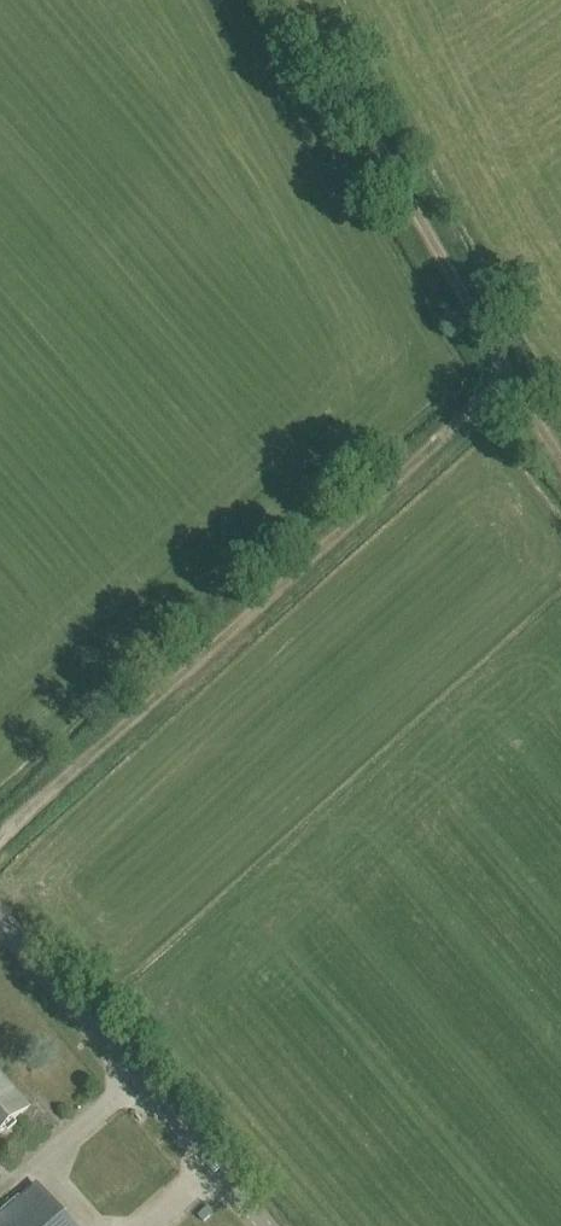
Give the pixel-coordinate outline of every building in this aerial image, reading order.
[(28,1108),(0,1075),(0,1133),(28,1108)] [(0,1216),(0,1225),(73,1225),(37,1184),(0,1216)]
